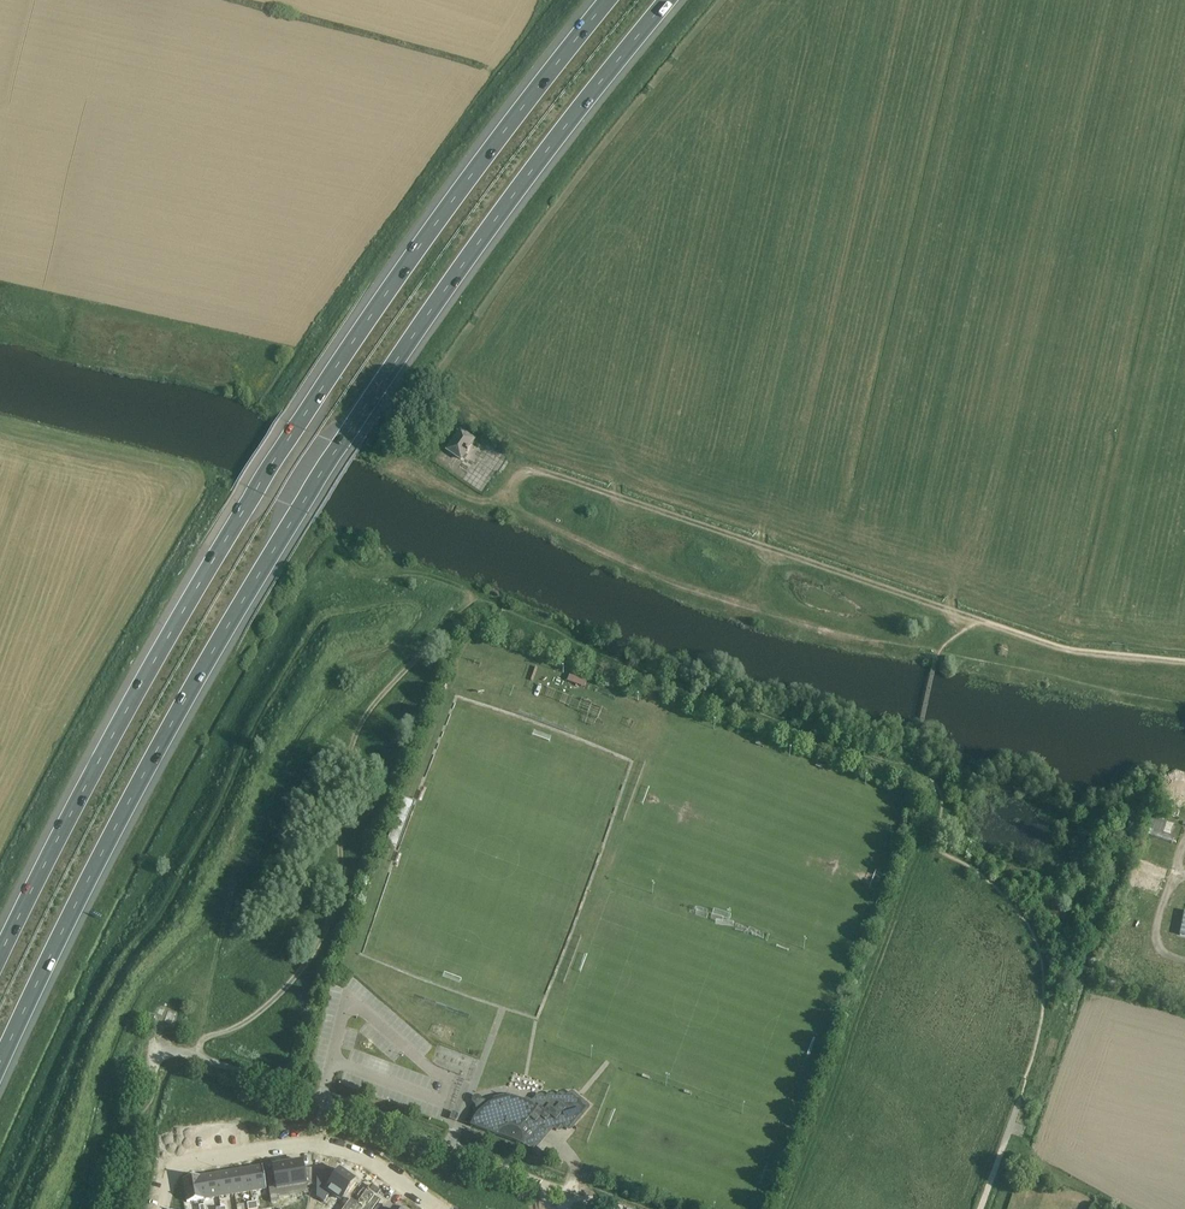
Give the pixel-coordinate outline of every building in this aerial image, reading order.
[(474,440),(460,430),(447,450),(460,459),(466,451),(467,452),(469,449),(468,448),(474,440)] [(575,675),(572,683),(584,687),(587,679),(575,675)] [(1158,967),(1157,975),(1146,973),(1144,984),(1158,986),(1157,993),(1160,994),(1165,968),(1158,967)] [(1167,990),(1184,995),(1184,969),(1182,968),(1178,982),(1170,979),(1167,990)] [(150,1014),(150,1015),(148,1020),(154,1023),(154,1022),(155,1017),(156,1017),(156,1016),(150,1014)] [(586,1107),(569,1093),(564,1098),(558,1094),(554,1099),(548,1094),(544,1100),(538,1095),(531,1104),(525,1101),(518,1099),(510,1098),(503,1099),(496,1100),(488,1106),(487,1105),(485,1102),(480,1100),(477,1101),(476,1104),(477,1109),(479,1111),(478,1113),(473,1119),(470,1125),(466,1124),(465,1124),(533,1149),(533,1148),(524,1145),(525,1140),(529,1141),(541,1127),(546,1132),(551,1126),(556,1131),(561,1126),(566,1130),(571,1125),(572,1125),(572,1124),(586,1107)] [(542,1152),(561,1159),(565,1149),(546,1141),(542,1152)] [(303,1162),(287,1164),(292,1195),(308,1193),(307,1184),(312,1183),(312,1167),(304,1169),(303,1162)] [(275,1184),(268,1186),(271,1203),(278,1201),(278,1198),(292,1195),(287,1164),(272,1167),(275,1184)] [(263,1166),(246,1169),(250,1192),(266,1189),(263,1166)] [(590,1174),(604,1179),(605,1175),(607,1171),(594,1166),(593,1166),(590,1174)] [(246,1169),(231,1171),(235,1195),(250,1192),(246,1169)] [(317,1171),(316,1197),(324,1202),(330,1193),(340,1200),(355,1180),(340,1170),(339,1172),(331,1172),(331,1183),(318,1182),(318,1171),(317,1171)] [(231,1171),(215,1174),(219,1197),(235,1195),(231,1171)] [(215,1174),(199,1177),(203,1200),(219,1197),(215,1174)] [(199,1177),(183,1179),(187,1203),(203,1200),(199,1177)] [(343,1208),(374,1208),(380,1200),(373,1195),(374,1195),(369,1191),(368,1192),(366,1190),(357,1203),(350,1199),(343,1208)]
